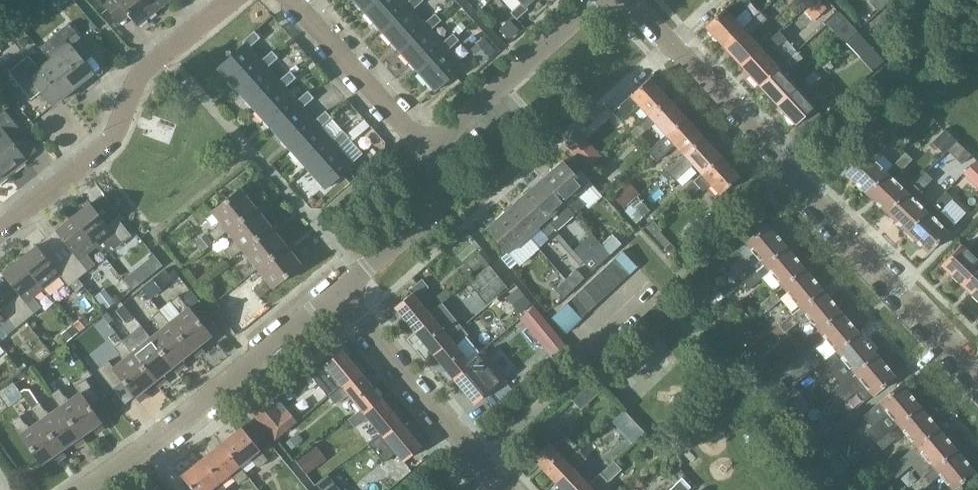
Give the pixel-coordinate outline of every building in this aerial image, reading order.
[(111,14),(119,23),(128,16),(137,26),(155,11),(146,0),(100,0),(111,14)] [(155,11),(169,0),(146,0),(155,11)] [(362,12),(375,0),(352,0),(362,12)] [(407,4),(403,0),(375,0),(362,12),(380,31),(408,6),(407,4)] [(424,24),(412,10),(422,1),(421,0),(411,0),(407,4),(408,6),(380,31),(398,52),(426,27),(424,24)] [(521,4),(511,13),(516,19),(527,10),(524,8),(533,0),(518,0),(521,4)] [(742,28),(734,19),(742,11),(739,8),(748,0),(734,0),(732,2),(725,9),(724,9),(705,26),(723,46),(742,28)] [(888,2),(887,0),(873,0),(870,3),(877,12),(878,11),(888,2)] [(741,66),(761,48),(749,35),(767,19),(760,11),(742,28),(723,46),(741,66)] [(444,46),(442,44),(429,30),(440,21),(434,14),(424,24),(426,27),(398,52),(416,71),(444,46)] [(49,63),(71,90),(91,74),(76,55),(86,47),(68,25),(38,49),(49,63)] [(774,48),(785,38),(778,31),(767,41),(774,48)] [(263,63),(261,61),(249,47),(259,38),(254,32),(243,42),(245,44),(217,69),(235,88),(263,63)] [(444,46),(416,71),(434,92),(462,67),(447,50),(458,41),(452,35),(442,44),(444,46)] [(759,85),(778,67),(761,48),(741,66),(759,85)] [(777,104),(796,87),(788,78),(796,71),(792,67),(803,57),(796,50),(778,67),(759,85),(777,104)] [(282,84),(279,81),(266,67),(276,58),(271,52),(261,61),(263,63),(235,88),(253,109),(282,84)] [(71,90),(49,63),(39,71),(28,57),(8,73),(26,95),(36,88),(51,107),(71,90)] [(809,87),(820,76),(814,69),(803,79),(809,87)] [(299,104),(297,101),(284,87),(294,78),(289,72),(279,81),(282,84),(253,109),(271,129),(299,104)] [(648,115),(667,98),(649,78),(622,103),(612,112),(620,121),(638,105),(648,115)] [(795,124),(814,107),(796,87),(777,104),(795,124)] [(317,124),(314,121),(302,107),(312,98),(307,92),(297,101),(299,104),(271,129),(289,149),(317,124)] [(666,135),(685,117),(667,98),(648,115),(630,132),(636,139),(647,129),(647,130),(655,123),(666,135)] [(5,176),(25,161),(11,144),(22,135),(4,112),(0,115),(0,169),(5,176)] [(335,144),(332,141),(320,127),(330,118),(325,112),(314,121),(317,124),(289,149),(307,169),(335,144)] [(684,154),(703,136),(685,117),(666,135),(658,142),(648,151),(657,161),(675,144),(684,154)] [(335,144),(307,169),(325,190),(353,165),(338,148),(348,138),(343,132),(332,141),(335,144)] [(893,165),(882,155),(880,152),(892,139),(884,132),(872,145),(871,145),(845,173),(866,193),(905,152),(893,165)] [(702,174),(721,156),(703,136),(684,154),(666,171),(675,180),(693,164),(702,173),(702,174)] [(886,212),(906,192),(892,179),(900,171),(900,172),(912,159),(905,152),(866,193),(886,212)] [(702,174),(702,173),(684,190),(690,197),(701,187),(703,190),(711,183),(720,193),(739,176),(721,156),(702,174)] [(585,204),(575,193),(583,185),(562,161),(543,178),(574,214),(585,204)] [(920,191),(932,178),(925,171),(913,185),(920,191)] [(543,178),(524,195),(555,228),(555,229),(556,230),(574,214),(543,178)] [(628,181),(612,195),(623,207),(639,193),(628,181)] [(227,231),(253,209),(246,198),(251,193),(245,185),(212,212),(219,222),(216,224),(215,227),(208,233),(214,241),(227,231)] [(940,211),(952,198),(946,191),(933,204),(926,211),(906,232),(927,251),(954,224),(940,211)] [(906,232),(926,211),(906,192),(886,212),(906,232)] [(555,228),(524,195),(505,212),(536,246),(536,245),(527,235),(537,226),(546,236),(555,229),(555,228)] [(132,236),(111,211),(102,218),(89,203),(72,217),(95,247),(100,252),(109,245),(113,250),(132,236)] [(269,228),(269,227),(260,216),(265,212),(259,204),(253,209),(227,231),(234,241),(231,244),(229,248),(223,252),(229,260),(241,250),(269,228)] [(505,212),(487,228),(508,252),(519,243),(528,253),(536,246),(505,212)] [(86,254),(95,247),(72,217),(54,231),(72,252),(62,260),(77,279),(95,265),(86,254)] [(284,247),(284,246),(275,236),(281,231),(274,223),(269,227),(269,228),(241,250),(249,260),(246,262),(244,267),(238,271),(245,280),(257,270),(284,247)] [(764,264),(786,246),(768,223),(724,260),(731,267),(744,256),(746,258),(754,252),(764,264)] [(610,254),(620,244),(612,235),(602,245),(610,254)] [(284,247),(257,270),(264,279),(260,282),(259,285),(253,290),(259,298),(299,266),(290,255),(296,250),(289,242),(284,246),(284,247)] [(941,264),(961,284),(977,266),(977,260),(961,244),(941,264)] [(77,279),(62,260),(53,267),(36,245),(19,259),(42,289),(59,275),(68,286),(77,279)] [(599,264),(610,254),(602,245),(591,255),(599,264)] [(782,285),(804,267),(786,246),(764,264),(743,282),(749,289),(763,277),(770,271),(782,285)] [(629,274),(637,266),(622,251),(614,258),(629,274)] [(621,281),(629,274),(614,258),(606,266),(621,281)] [(33,296),(42,289),(19,259),(1,273),(18,295),(9,302),(24,321),(41,307),(33,296)] [(486,304),(507,286),(489,264),(468,282),(486,304)] [(613,289),(621,281),(606,266),(598,273),(613,289)] [(961,284),(977,300),(977,266),(961,284)] [(800,306),(822,288),(804,267),(782,285),(800,306)] [(573,288),(584,278),(575,269),(565,279),(573,288)] [(605,296),(613,289),(598,273),(590,281),(605,296)] [(563,298),(573,288),(565,279),(554,289),(563,298)] [(431,318),(427,314),(415,300),(427,288),(420,280),(407,291),(410,294),(393,308),(413,332),(431,318)] [(597,303),(605,296),(590,281),(583,288),(597,303)] [(224,310),(240,297),(228,283),(212,296),(224,310)] [(589,311),(597,303),(583,288),(575,295),(589,311)] [(818,328),(840,310),(822,288),(800,306),(793,313),(779,324),(785,332),(797,322),(800,325),(810,318),(818,328)] [(767,310),(772,306),(781,299),(774,291),(761,303),(762,305),(767,310)] [(581,318),(589,311),(575,295),(567,303),(581,318)] [(210,336),(182,301),(178,296),(170,302),(175,309),(176,312),(178,315),(169,323),(168,323),(190,351),(195,357),(203,350),(199,344),(210,336)] [(9,302),(0,309),(0,322),(6,317),(15,328),(24,321),(9,302)] [(450,341),(447,338),(435,323),(447,311),(440,303),(427,314),(431,318),(413,332),(433,356),(450,341)] [(573,326),(581,318),(567,303),(559,310),(573,326)] [(566,333),(573,326),(559,310),(551,318),(566,333)] [(836,350),(858,332),(840,310),(818,328),(836,350)] [(168,323),(169,323),(160,311),(152,317),(157,324),(157,327),(160,330),(150,338),(172,366),(177,372),(185,365),(180,360),(190,351),(168,323)] [(150,338),(141,326),(133,332),(138,338),(141,345),(131,353),(153,382),(158,387),(166,380),(161,375),(172,366),(150,338)] [(470,365),(467,361),(455,347),(467,335),(460,327),(447,338),(450,341),(433,356),(453,380),(470,365)] [(836,350),(829,356),(835,364),(842,357),(854,371),(876,353),(858,332),(836,350)] [(803,353),(817,342),(811,335),(797,346),(803,353)] [(153,382),(131,353),(122,340),(114,347),(119,353),(120,357),(123,360),(112,367),(107,361),(97,369),(113,388),(122,381),(138,402),(146,396),(142,390),(153,382)] [(344,390),(361,375),(342,351),(325,365),(322,361),(309,372),(328,396),(341,386),(344,390)] [(470,365),(453,380),(473,404),(503,378),(486,358),(480,351),(467,361),(470,365)] [(854,371),(831,391),(841,403),(856,390),(864,400),(894,375),(876,353),(854,371)] [(821,375),(835,364),(829,356),(815,367),(821,375)] [(14,367),(25,383),(40,373),(28,357),(14,367)] [(363,414),(381,399),(361,375),(344,390),(341,386),(328,396),(335,404),(348,395),(360,410),(363,414)] [(60,406),(81,436),(92,428),(95,434),(103,428),(89,406),(99,399),(86,379),(75,386),(79,393),(69,400),(67,397),(63,395),(59,389),(51,394),(59,407),(60,406)] [(580,410),(602,392),(594,382),(572,400),(580,410)] [(901,383),(858,419),(866,429),(887,411),(897,423),(919,405),(901,383)] [(383,438),(400,423),(381,399),(363,414),(360,410),(347,420),(354,428),(368,419),(379,433),(383,438)] [(292,417),(289,413),(286,409),(281,412),(272,401),(254,415),(274,439),(301,418),(297,413),(292,417)] [(60,406),(59,407),(49,414),(47,410),(43,408),(39,402),(31,408),(39,420),(40,420),(60,450),(61,450),(72,442),(76,447),(84,441),(81,436),(60,406)] [(915,445),(937,427),(919,405),(897,423),(889,430),(875,442),(881,449),(895,437),(899,441),(907,435),(915,445)] [(797,421),(815,442),(833,426),(825,417),(816,425),(806,414),(797,421)] [(40,420),(39,420),(29,428),(26,424),(23,422),(19,416),(11,421),(40,464),(53,456),(56,461),(65,455),(61,450),(60,450),(40,420)] [(379,433),(367,444),(373,452),(383,464),(396,453),(403,462),(420,448),(400,423),(383,438),(379,433)] [(260,450),(259,451),(241,427),(220,444),(247,477),(248,477),(239,466),(250,458),(258,467),(267,460),(260,450)] [(933,467),(954,448),(937,427),(915,445),(933,467)] [(570,466),(567,463),(553,448),(565,436),(558,429),(545,441),(548,444),(533,458),(554,481),(570,466)] [(586,458),(600,445),(593,437),(579,451),(567,463),(570,466),(554,481),(562,489),(589,489),(591,488),(588,485),(574,470),(586,458)] [(247,477),(220,444),(200,460),(225,489),(220,482),(230,474),(238,484),(247,477)] [(954,448),(933,467),(951,489),(973,471),(954,448)] [(200,460),(180,476),(191,489),(210,489),(225,489),(200,460)] [(324,489),(344,489),(328,470),(316,479),(324,489)] [(607,481),(600,473),(588,485),(591,488),(589,489),(599,489),(607,481)] [(931,480),(925,473),(912,484),(916,489),(920,489),(931,480)] [(690,487),(682,478),(669,489),(687,489),(690,487)]
